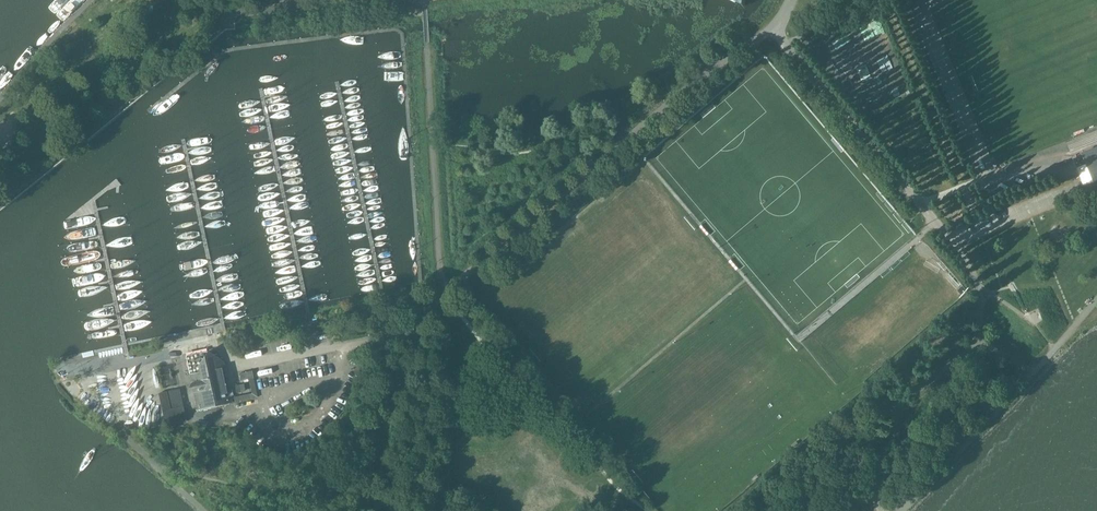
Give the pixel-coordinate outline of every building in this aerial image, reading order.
[(838,43),(851,34),(846,28),(833,36),(838,43)] [(1072,158),(1081,178),(1084,186),(1096,180),(1096,148),(1072,158)] [(223,362),(219,359),(218,354),(213,355),(208,352),(203,360),(196,355),(187,357),(198,410),(232,402),(223,362)] [(258,397),(252,371),(241,373),(243,380),(248,379),(251,393),(232,397),(233,403),(258,397)] [(179,389),(159,394),(163,411),(166,426),(186,421),(179,389)]
